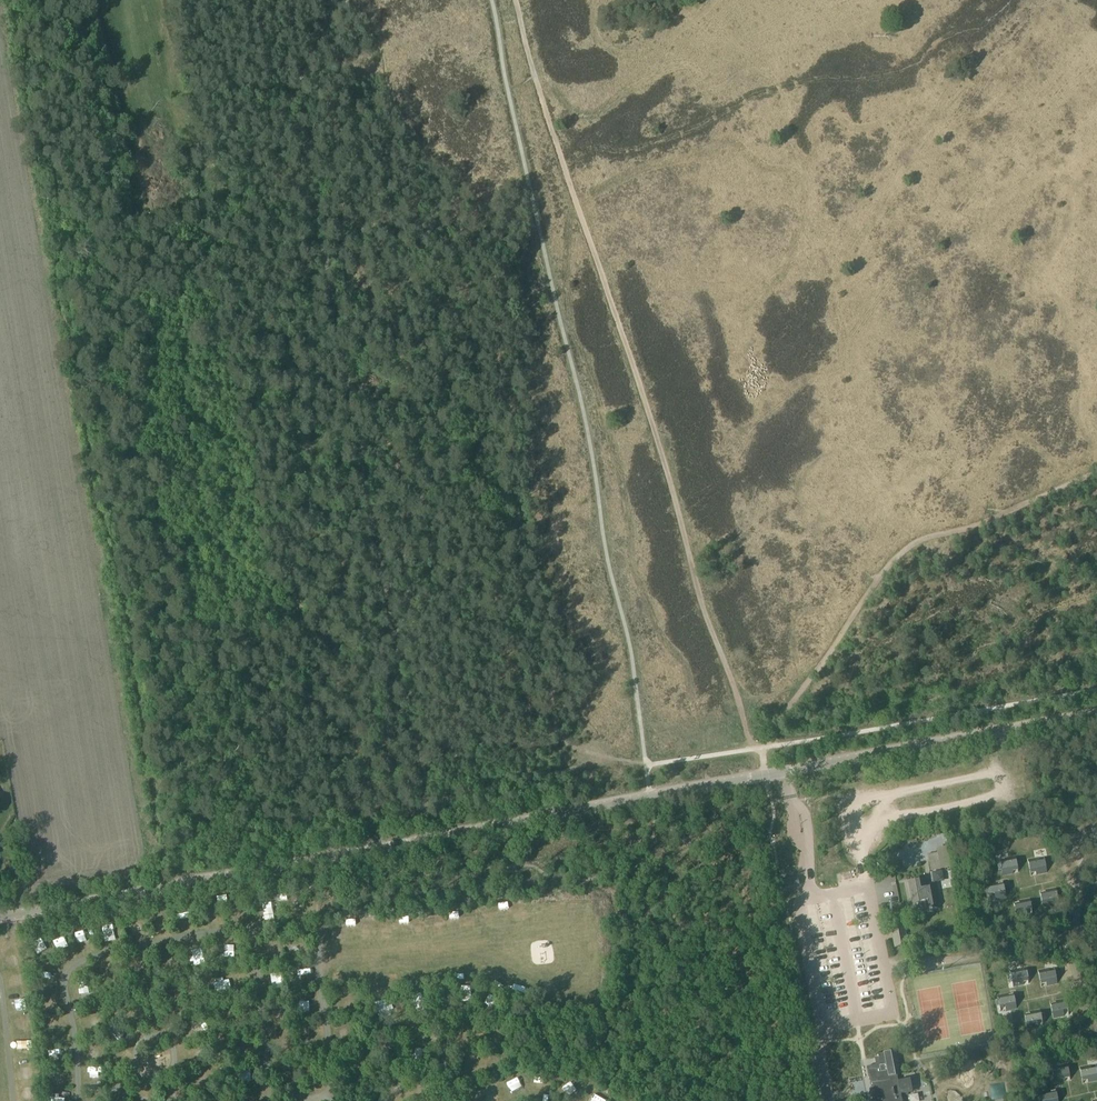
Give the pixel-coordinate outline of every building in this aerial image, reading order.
[(963,778),(962,767),(953,768),(954,779),(963,778)] [(937,876),(946,874),(945,869),(952,868),(947,841),(931,844),(937,876)] [(1005,864),(997,866),(999,872),(1002,871),(1003,876),(1014,874),(1013,871),(1018,870),(1016,857),(1004,859),(1005,864)] [(1039,858),(1028,860),(1031,874),(1036,873),(1036,875),(1047,873),(1045,862),(1040,863),(1039,858)] [(785,888),(800,885),(798,878),(784,881),(785,888)] [(928,888),(926,878),(909,881),(913,904),(921,902),(923,911),(940,908),(937,887),(928,888)] [(988,889),(985,890),(986,896),(994,894),(995,900),(1006,897),(1004,884),(998,885),(998,882),(987,885),(988,889)] [(1046,893),(1040,894),(1043,908),(1054,905),(1053,900),(1058,899),(1056,888),(1045,890),(1046,893)] [(1019,904),(1014,905),(1017,918),(1028,916),(1027,911),(1032,910),(1030,899),(1019,901),(1019,904)] [(265,901),(265,914),(275,914),(275,901),(265,901)] [(894,948),(908,946),(904,923),(890,926),(894,948)] [(1016,975),(1008,977),(1009,983),(1012,982),(1013,987),(1024,985),(1024,982),(1029,981),(1026,967),(1015,970),(1016,975)] [(1049,969),(1038,971),(1041,985),(1046,983),(1047,986),(1057,984),(1055,973),(1050,974),(1049,969)] [(312,993),(300,995),(302,1008),(314,1006),(312,993)] [(343,996),(346,1007),(354,1005),(351,994),(343,996)] [(999,1000),(995,1001),(997,1007),(1005,1006),(1006,1011),(1017,1009),(1014,995),(1009,996),(1008,994),(998,996),(999,1000)] [(1056,1004),(1051,1005),(1053,1018),(1064,1016),(1063,1011),(1071,1009),(1070,1003),(1067,1004),(1066,999),(1055,1001),(1056,1004)] [(1030,1014),(1025,1015),(1027,1029),(1038,1027),(1037,1021),(1045,1020),(1044,1014),(1041,1015),(1040,1010),(1029,1012),(1030,1014)] [(932,1040),(950,1037),(946,1012),(927,1015),(932,1040)] [(867,1067),(869,1076),(871,1076),(875,1093),(872,1094),(873,1097),(872,1097),(873,1100),(902,1100),(901,1095),(913,1092),(910,1080),(899,1082),(897,1076),(901,1075),(896,1051),(874,1055),(875,1058),(876,1066),(867,1067)] [(1058,1071),(1053,1072),(1055,1083),(1066,1081),(1065,1079),(1070,1078),(1068,1064),(1057,1066),(1058,1071)] [(1080,1068),(1082,1081),(1088,1080),(1088,1083),(1096,1081),(1096,1070),(1092,1071),(1091,1065),(1080,1068)] [(519,1082),(509,1084),(513,1100),(523,1097),(519,1082)] [(580,1099),(581,1087),(568,1086),(567,1098),(580,1099)] [(1040,1092),(1042,1100),(1058,1100),(1056,1092),(1051,1093),(1051,1090),(1040,1092)]
